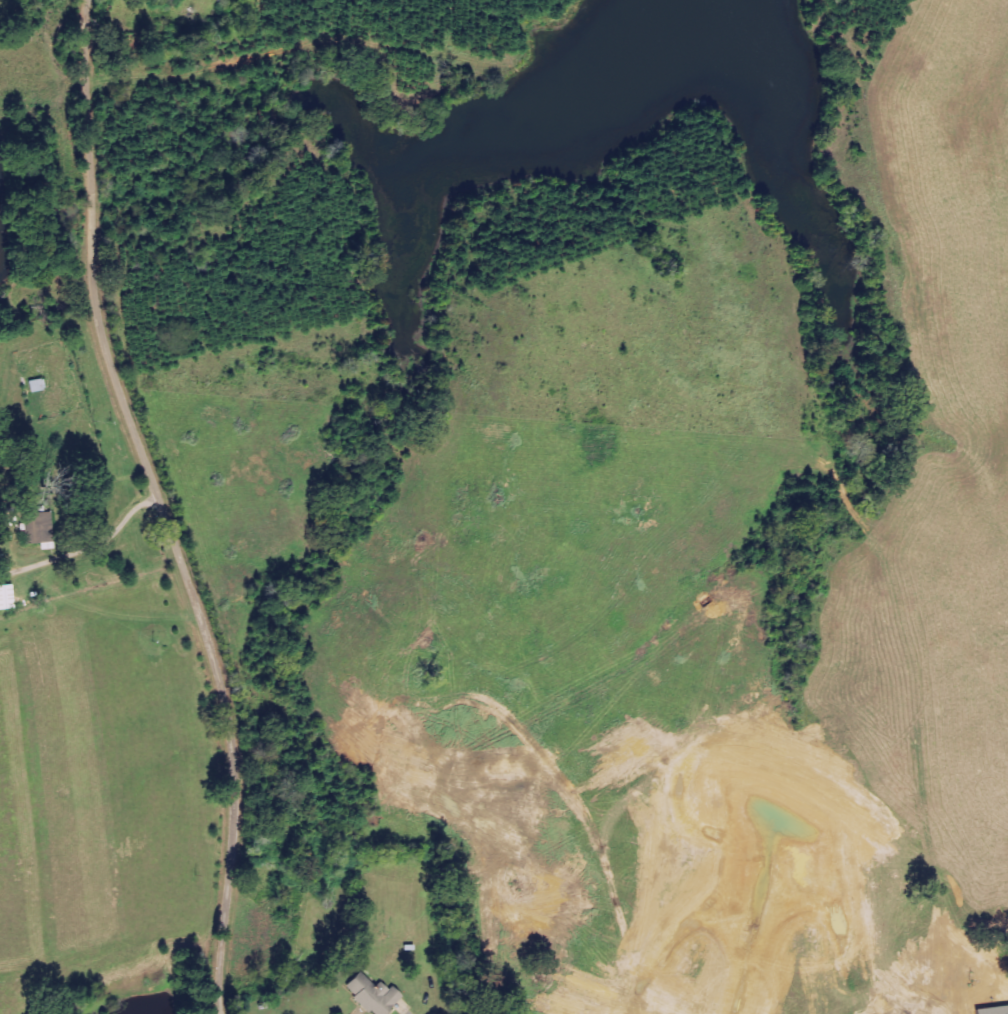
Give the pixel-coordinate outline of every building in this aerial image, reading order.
[(52,544),(51,514),(22,514),(23,544),(52,544)] [(401,998),(390,987),(386,991),(378,983),(373,988),(358,972),(343,987),(368,1013),(385,1013),(401,998)]
